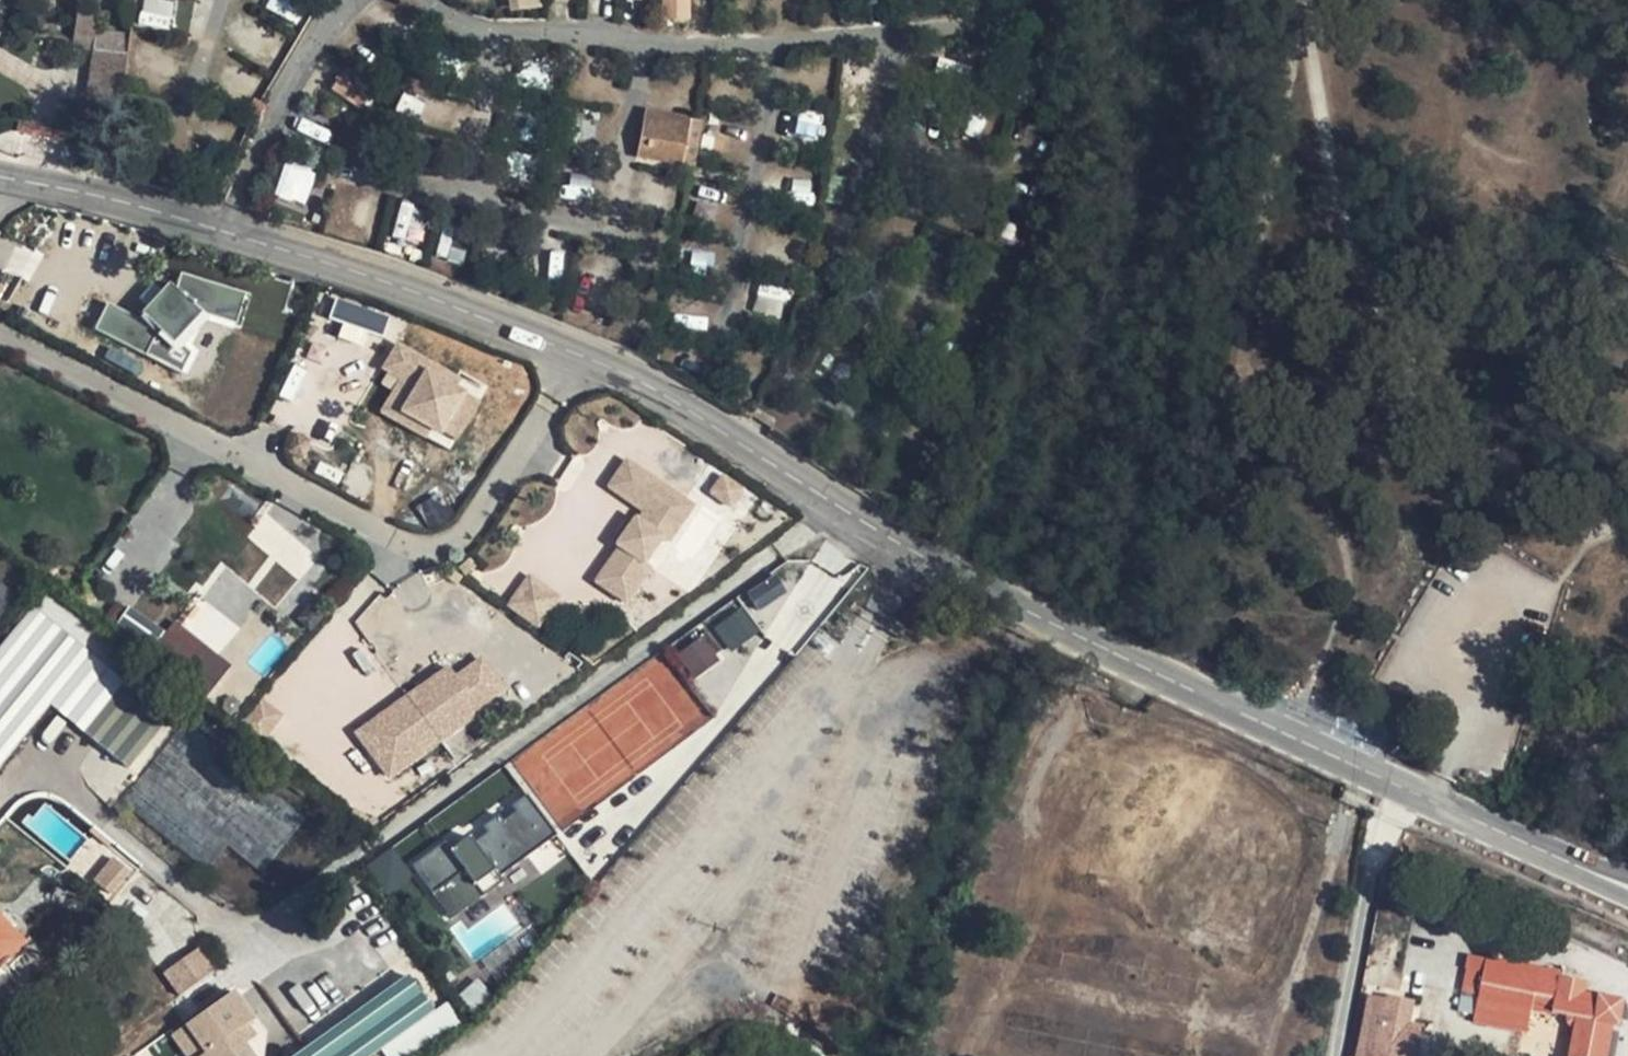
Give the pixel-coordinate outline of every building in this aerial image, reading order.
[(172,0),(142,0),(139,25),(170,27),(172,0)] [(539,0),(498,0),(499,14),(540,9),(539,0)] [(690,0),(661,0),(661,21),(690,21),(690,0)] [(130,35),(91,30),(82,112),(121,117),(130,35)] [(695,118),(650,111),(643,158),(688,165),(695,118)] [(822,137),(820,111),(794,114),(797,140),(822,137)] [(273,193),(304,205),(316,171),(286,160),(273,193)] [(809,204),(814,181),(794,178),(790,200),(809,204)] [(145,321),(143,323),(106,304),(92,331),(179,375),(180,374),(190,354),(176,341),(201,315),(234,325),(235,326),(245,295),(180,275),(175,291),(169,285),(161,293),(146,308),(139,315),(145,321)] [(782,318),(789,290),(759,282),(752,311),(782,318)] [(139,301),(146,308),(161,293),(154,286),(139,301)] [(327,326),(380,340),(387,313),(334,299),(327,326)] [(232,331),(234,325),(201,315),(176,341),(190,354),(180,374),(185,376),(197,353),(189,346),(203,322),(232,331)] [(369,406),(452,451),(485,389),(402,345),(369,406)] [(682,500),(625,460),(607,485),(642,511),(636,519),(633,517),(614,543),(617,546),(592,580),(622,602),(648,566),(642,562),(660,536),(657,534),(682,500)] [(666,541),(691,506),(682,500),(657,534),(660,536),(666,541)] [(474,564),(465,558),(458,568),(467,574),(474,564)] [(776,572),(746,590),(758,609),(787,592),(776,572)] [(508,604),(535,623),(554,596),(527,577),(508,604)] [(0,643),(0,759),(48,700),(126,764),(167,715),(32,604),(0,643)] [(713,628),(728,651),(760,631),(744,607),(713,628)] [(206,693),(230,665),(175,619),(151,647),(206,693)] [(676,655),(693,677),(720,658),(703,635),(676,655)] [(384,777),(510,695),(483,654),(453,673),(448,665),(352,729),(384,777)] [(444,840),(410,864),(431,894),(463,871),(481,896),(502,882),(498,877),(556,835),(526,794),(510,805),(515,812),(503,820),(498,814),(482,826),(486,832),(473,842),(468,835),(450,849),(444,840)] [(95,834),(69,868),(112,904),(139,870),(95,834)] [(354,875),(334,889),(338,894),(358,880),(354,875)] [(21,941),(0,922),(0,964),(21,941)] [(166,976),(181,996),(215,971),(201,951),(166,976)] [(1535,1013),(1540,973),(1489,962),(1486,975),(1468,973),(1465,993),(1482,996),(1481,1003),(1535,1013)] [(0,965),(0,987),(11,975),(0,965)] [(1575,1020),(1568,1055),(1605,1055),(1611,1027),(1619,1027),(1621,1005),(1583,997),(1584,986),(1562,983),(1563,975),(1555,974),(1553,975),(1540,973),(1535,1013),(1575,1020)] [(431,1010),(408,978),(299,1055),(367,1055),(431,1010)] [(233,993),(188,1025),(208,1053),(204,1055),(251,1055),(236,1035),(254,1022),(233,993)] [(1377,1048),(1387,1001),(1369,998),(1358,1055),(1417,1055),(1377,1048)] [(1377,1048),(1417,1055),(1422,1030),(1406,1026),(1412,1002),(1388,998),(1387,1001),(1377,1048)] [(188,1025),(175,1035),(190,1055),(204,1055),(208,1053),(188,1025)]
